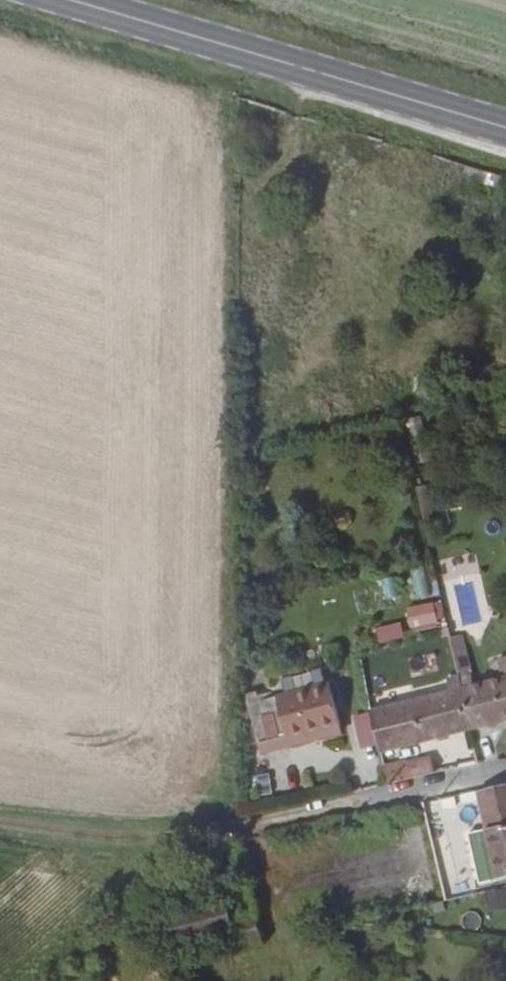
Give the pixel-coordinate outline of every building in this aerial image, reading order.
[(505,379),(505,368),(491,370),(493,381),(505,379)] [(442,601),(405,606),(409,630),(446,625),(442,601)] [(378,645),(403,640),(400,622),(375,627),(378,645)] [(456,691),(464,733),(505,722),(505,678),(469,687),(467,679),(454,681),(456,691)] [(257,747),(337,728),(328,686),(247,705),(257,747)] [(464,733),(456,691),(367,713),(368,716),(374,745),(377,755),(464,733)] [(350,722),(357,749),(374,745),(368,716),(350,722)] [(259,755),(339,736),(337,728),(257,747),(259,755)] [(491,763),(488,747),(468,750),(471,765),(486,762),(488,764),(491,763)] [(406,766),(406,763),(380,769),(384,785),(434,774),(432,761),(406,766)] [(476,794),(477,804),(478,806),(479,813),(492,881),(505,876),(505,787),(476,794)] [(486,889),(486,908),(505,907),(505,889),(486,889)] [(238,952),(263,945),(254,912),(228,919),(223,901),(160,918),(169,951),(232,933),(238,952)] [(461,927),(479,928),(479,913),(462,912),(461,927)]
